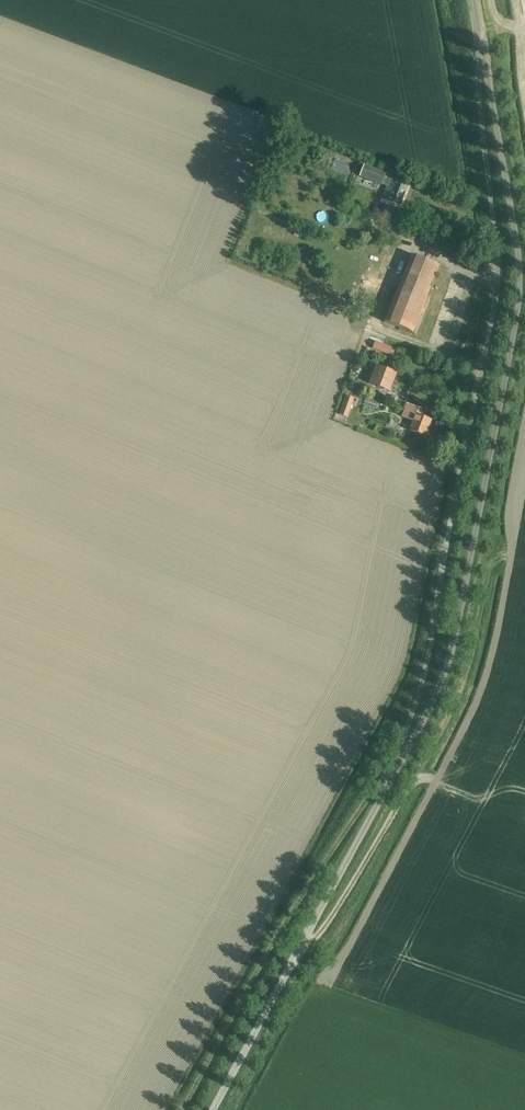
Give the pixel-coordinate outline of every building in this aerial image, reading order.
[(379,178),(388,180),(390,173),(357,165),(355,173),(379,179),(379,178)] [(381,200),(401,208),(409,187),(390,179),(381,200)] [(384,322),(413,333),(438,266),(410,255),(384,322)] [(358,312),(368,316),(375,299),(365,295),(358,312)] [(389,345),(386,352),(392,354),(395,348),(389,345)] [(369,384),(390,392),(397,375),(376,367),(369,384)] [(350,404),(343,402),(340,413),(346,415),(350,404)] [(409,430),(424,436),(430,421),(418,416),(421,409),(408,404),(402,416),(413,421),(409,430)]
